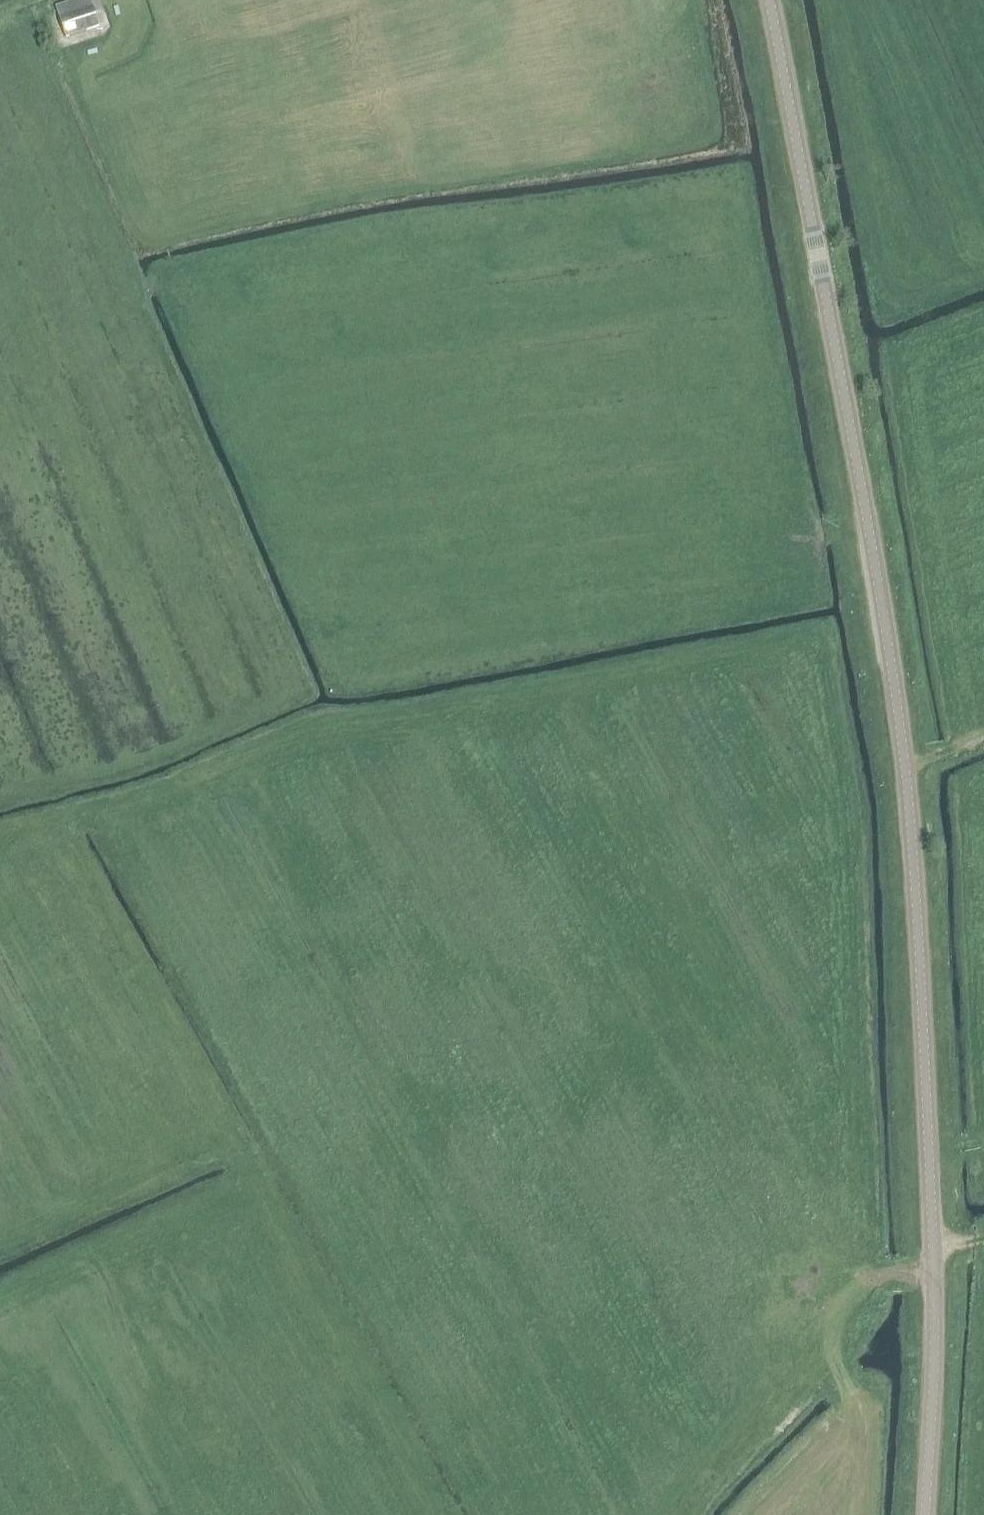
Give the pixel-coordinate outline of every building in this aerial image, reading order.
[(66,38),(100,26),(91,0),(75,0),(55,7),(66,38)]
